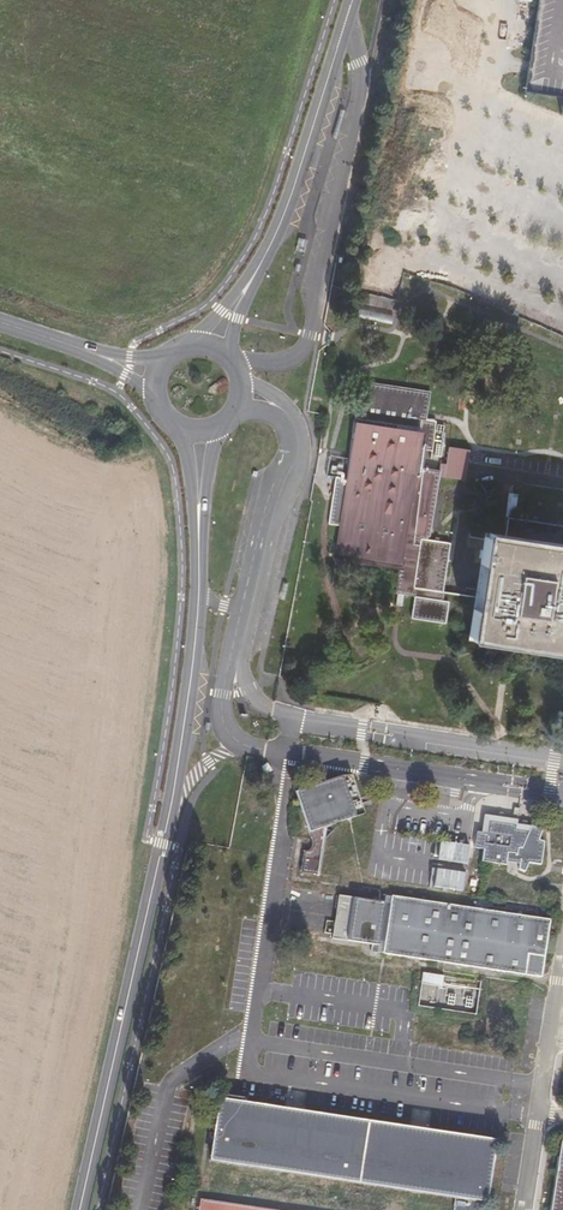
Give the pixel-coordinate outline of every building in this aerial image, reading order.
[(412,618),(447,621),(449,600),(445,600),(449,541),(433,539),(437,476),(468,478),(470,447),(444,445),(446,421),(428,419),(431,388),(358,383),(351,485),(334,484),(331,524),(339,524),(336,561),(399,565),(397,593),(414,594),(412,618)] [(562,653),(562,541),(482,531),(468,640),(562,653)] [(469,547),(480,547),(481,537),(469,536),(469,547)] [(296,790),(308,830),(365,813),(353,773),(296,790)] [(484,848),(482,860),(528,866),(528,862),(542,864),(545,840),(540,840),(542,823),(481,816),(477,847),(484,848)] [(387,900),(338,895),(333,938),(373,943),(372,953),(543,974),(550,916),(387,896),(387,900)] [(218,1100),(210,1162),(488,1198),(496,1136),(218,1100)] [(550,1209),(562,1209),(562,1141),(559,1141),(550,1209)] [(455,1209),(471,1209),(472,1199),(455,1198),(455,1209)]
